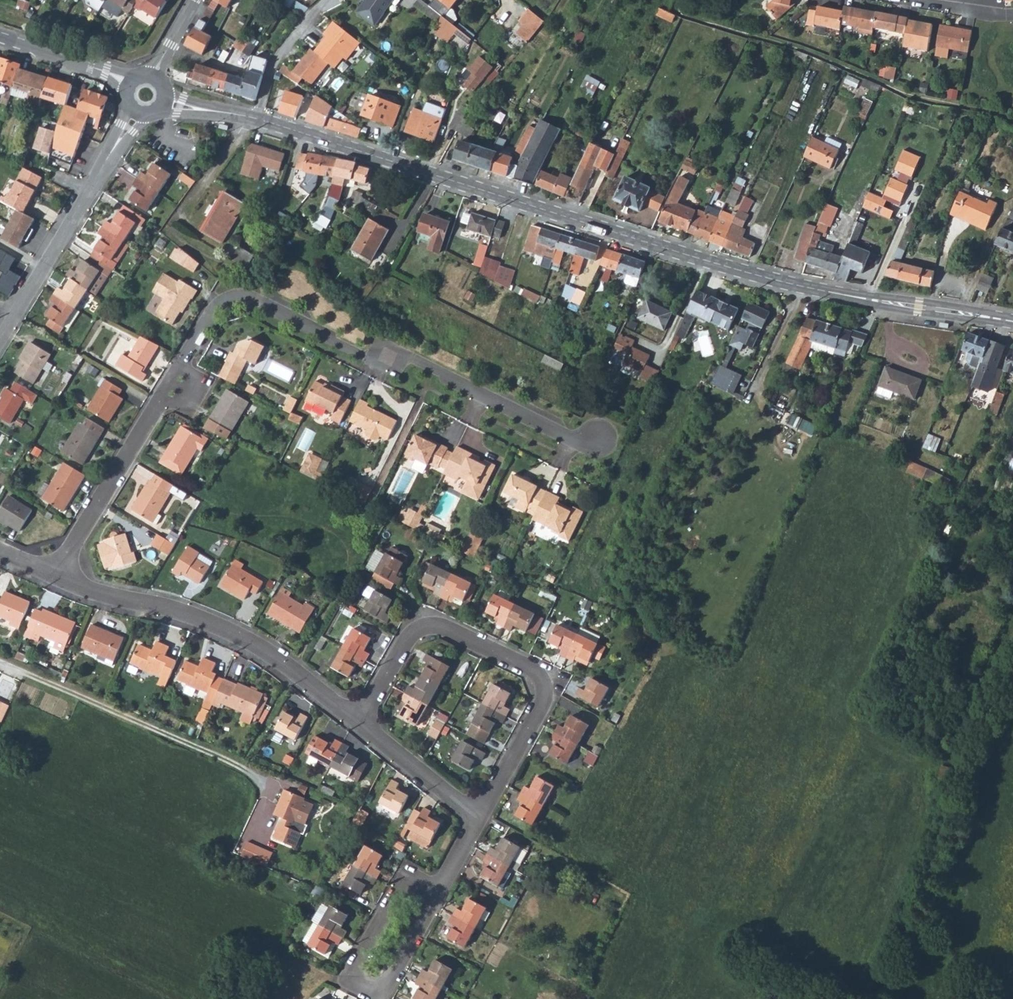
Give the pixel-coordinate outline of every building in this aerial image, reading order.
[(87,4),(98,11),(106,0),(86,0),(87,4)] [(123,8),(122,10),(128,14),(133,6),(137,0),(110,0),(123,8)] [(133,6),(139,11),(141,9),(157,18),(167,2),(164,0),(137,0),(133,6)] [(211,0),(210,0),(185,46),(202,55),(212,37),(202,31),(217,4),(211,0)] [(217,4),(225,8),(230,0),(211,0),(217,4)] [(283,4),(290,8),(291,6),(295,1),(294,0),(285,0),(283,4)] [(357,14),(374,26),(393,0),(367,0),(357,14)] [(439,26),(442,17),(429,7),(421,0),(419,0),(414,6),(439,26)] [(429,7),(442,17),(444,19),(452,10),(450,9),(451,9),(458,0),(434,0),(429,7)] [(772,2),(766,8),(776,19),(795,4),(792,0),(773,0),(772,2)] [(291,6),(304,14),(308,9),(295,1),(291,6)] [(843,11),(818,6),(817,11),(809,9),(806,25),(814,26),(814,24),(840,29),(841,24),(843,11)] [(876,12),(844,6),(843,11),(841,24),(859,28),(858,31),(872,34),(873,27),(876,12)] [(675,15),(660,8),(656,16),(673,22),(676,15),(675,15)] [(452,10),(444,19),(452,25),(455,21),(457,16),(454,12),(452,10)] [(518,36),(527,44),(542,28),(545,24),(529,11),(520,23),(525,27),(518,36)] [(908,19),(876,12),(873,27),(905,34),(907,20),(908,19)] [(456,35),(469,46),(472,42),(457,29),(452,25),(444,19),(442,17),(439,26),(437,31),(435,36),(449,43),(456,35)] [(932,25),(907,20),(905,34),(902,46),(927,51),(932,25)] [(327,38),(315,53),(329,64),(335,68),(343,58),(346,60),(359,44),(334,23),(324,35),(327,38)] [(461,24),(457,29),(472,42),(476,37),(461,24)] [(972,31),(940,24),(936,46),(967,52),(972,31)] [(228,42),(217,60),(223,62),(233,45),(228,42)] [(234,43),(233,45),(223,62),(223,63),(229,65),(229,64),(230,64),(242,45),(234,43)] [(242,54),(248,58),(255,47),(249,43),(242,54)] [(294,72),(284,65),(280,72),(292,80),(299,84),(303,78),(312,85),(329,64),(315,53),(312,50),(294,72)] [(253,57),(249,70),(245,81),(246,81),(241,96),(255,100),(267,62),(268,61),(253,57)] [(473,74),(463,86),(472,93),(493,68),(480,57),(469,71),(473,74)] [(0,83),(13,87),(20,65),(1,58),(0,62),(0,84),(0,83)] [(187,73),(173,69),(174,79),(184,83),(186,77),(225,90),(230,75),(228,74),(197,64),(194,74),(188,72),(187,73)] [(504,69),(500,66),(487,79),(491,83),(499,74),(504,69)] [(48,78),(20,69),(12,94),(41,103),(42,97),(48,78)] [(885,69),(884,78),(893,80),(895,71),(885,69)] [(280,72),(277,70),(272,85),(286,91),(292,80),(280,72)] [(241,79),(230,75),(225,90),(241,96),(246,81),(245,81),(241,79)] [(599,81),(586,75),(578,93),(592,99),(599,81)] [(48,78),(42,97),(67,105),(68,103),(73,85),(48,77),(48,78)] [(860,88),(877,94),(880,87),(863,80),(860,88)] [(313,103),(306,122),(327,129),(334,109),(304,88),(300,95),(313,103)] [(57,132),(52,151),(75,157),(87,124),(97,128),(109,97),(86,90),(79,109),(67,105),(59,124),(57,132)] [(358,102),(355,109),(355,110),(363,113),(362,116),(393,127),(400,108),(360,93),(358,102)] [(862,114),(866,116),(873,103),(866,99),(859,113),(862,114)] [(406,132),(435,142),(447,110),(426,103),(423,113),(414,110),(406,132)] [(449,128),(456,132),(463,119),(464,117),(466,114),(469,110),(462,105),(449,128)] [(350,113),(341,106),(337,111),(346,118),(350,113)] [(346,118),(337,111),(334,109),(327,129),(358,138),(361,129),(350,121),(346,118)] [(550,126),(554,118),(546,114),(542,121),(541,121),(537,130),(517,168),(513,180),(534,186),(544,164),(549,156),(561,131),(550,126)] [(469,123),(463,119),(456,132),(464,136),(468,138),(474,130),(467,126),(469,123)] [(516,154),(503,150),(500,154),(498,153),(492,173),(513,180),(517,168),(537,130),(530,126),(516,154)] [(43,153),(50,155),(52,151),(57,132),(41,127),(35,149),(44,151),(43,153)] [(478,168),(492,173),(498,153),(500,154),(503,150),(508,141),(498,138),(493,146),(486,143),(484,149),(478,168)] [(825,143),(814,138),(805,157),(831,168),(839,150),(825,143)] [(828,138),(825,143),(839,150),(842,144),(828,138)] [(630,143),(624,140),(616,156),(623,160),(630,143)] [(453,160),(467,165),(474,146),(460,141),(453,160)] [(283,154),(250,144),(241,176),(259,181),(262,168),(278,172),(283,154)] [(598,167),(608,172),(616,156),(591,144),(590,145),(565,198),(578,204),(596,169),(597,170),(598,167)] [(467,165),(478,168),(484,149),(474,146),(467,165)] [(50,155),(50,156),(72,165),(75,157),(52,151),(50,155)] [(886,201),(899,207),(908,187),(906,186),(909,178),(911,178),(920,159),(901,151),(893,171),(900,174),(897,182),(889,179),(881,199),(868,194),(861,209),(889,220),(893,212),(883,208),(886,201)] [(318,175),(335,178),(339,160),(309,155),(309,156),(300,154),(297,170),(306,171),(304,178),(300,186),(309,193),(316,186),(318,175)] [(556,159),(549,156),(544,164),(551,168),(556,159)] [(623,160),(616,156),(608,172),(606,177),(613,180),(623,160)] [(357,166),(357,164),(353,163),(339,160),(335,178),(336,178),(335,185),(343,188),(341,197),(348,199),(351,188),(353,188),(355,181),(366,184),(370,169),(357,166)] [(681,170),(694,176),(698,168),(685,161),(681,170)] [(141,172),(137,178),(159,192),(171,173),(154,162),(146,175),(141,172)] [(24,168),(5,203),(7,204),(18,210),(24,213),(43,178),(24,168)] [(196,181),(183,173),(181,177),(193,185),(196,181)] [(554,178),(541,173),(536,186),(564,198),(572,180),(556,173),(554,178)] [(658,223),(694,237),(708,206),(702,204),(698,212),(696,212),(695,213),(677,205),(689,183),(684,180),(685,177),(682,175),(667,202),(658,223)] [(159,192),(137,178),(133,185),(138,188),(130,200),(147,210),(159,192)] [(644,205),(660,213),(666,200),(649,193),(651,190),(626,178),(615,201),(640,212),(644,205)] [(738,179),(735,188),(743,190),(746,181),(738,179)] [(326,205),(336,210),(338,202),(339,202),(341,197),(343,188),(335,185),(333,191),(326,205)] [(722,188),(718,186),(717,187),(708,206),(694,237),(708,242),(718,220),(721,214),(722,211),(718,209),(713,218),(709,216),(722,188)] [(970,192),(962,189),(951,215),(986,231),(997,205),(989,202),(987,205),(968,197),(970,192)] [(740,193),(732,190),(723,210),(730,212),(732,208),(733,209),(737,201),(740,194),(740,193)] [(351,203),(359,206),(359,205),(362,198),(363,194),(354,191),(351,203)] [(245,204),(226,193),(203,232),(222,244),(245,204)] [(372,214),(377,206),(362,198),(359,205),(363,206),(363,209),(372,214)] [(752,201),(745,198),(735,219),(732,225),(722,247),(749,258),(754,245),(744,241),(746,240),(750,230),(745,228),(744,230),(742,229),(748,216),(745,215),(752,201)] [(805,264),(836,274),(841,259),(831,256),(833,248),(818,243),(820,237),(822,238),(826,227),(822,226),(823,223),(831,225),(839,207),(828,202),(820,221),(818,227),(805,263),(805,264)] [(100,227),(122,241),(135,222),(139,225),(144,218),(122,205),(118,211),(110,223),(105,220),(100,227)] [(18,210),(1,238),(18,248),(23,239),(27,241),(34,230),(30,228),(35,219),(24,213),(18,210)] [(462,221),(469,223),(472,215),(464,213),(462,221)] [(430,245),(429,248),(439,253),(449,223),(424,214),(416,240),(430,245)] [(469,223),(467,230),(465,237),(478,242),(480,234),(491,238),(491,236),(496,222),(472,214),(472,215),(469,223)] [(735,219),(721,214),(718,220),(732,225),(735,219)] [(316,221),(327,227),(331,221),(319,215),(316,221)] [(1009,216),(1004,224),(995,245),(1012,254),(1012,234),(1008,232),(1012,220),(1012,217),(1009,216)] [(908,242),(918,220),(911,217),(902,238),(902,240),(908,242)] [(389,230),(371,220),(353,251),(371,262),(389,230)] [(505,223),(496,220),(496,222),(491,236),(500,239),(505,223)] [(732,225),(718,220),(708,242),(722,247),(732,225)] [(861,225),(855,223),(852,231),(841,259),(836,274),(833,281),(846,283),(850,271),(861,274),(869,253),(853,247),(861,225)] [(795,260),(805,263),(818,227),(807,224),(795,260)] [(542,267),(551,270),(553,264),(562,236),(532,226),(525,251),(545,258),(542,267)] [(115,261),(126,243),(122,241),(100,227),(97,233),(102,236),(90,255),(91,256),(112,270),(117,263),(115,261)] [(564,252),(576,256),(581,241),(562,236),(553,264),(560,265),(564,252)] [(901,258),(908,242),(902,240),(895,256),(901,258)] [(600,247),(581,241),(576,256),(570,274),(579,277),(584,259),(595,262),(600,247)] [(128,245),(126,243),(115,261),(117,263),(128,245)] [(200,263),(181,247),(174,259),(195,272),(200,263)] [(239,248),(231,262),(245,270),(253,256),(239,248)] [(0,284),(0,292),(9,297),(21,277),(10,270),(17,259),(0,249),(0,262),(2,264),(0,267),(0,269),(7,273),(0,284)] [(645,263),(607,250),(600,266),(607,268),(601,281),(607,284),(610,278),(608,277),(611,270),(627,276),(624,282),(625,284),(636,288),(638,280),(639,280),(645,263)] [(112,270),(91,256),(87,262),(83,260),(75,273),(70,269),(66,275),(72,279),(89,290),(96,295),(108,277),(112,270)] [(884,277),(930,288),(934,272),(898,264),(901,258),(895,256),(884,277)] [(501,263),(484,257),(479,273),(495,281),(500,267),(501,263)] [(513,272),(500,267),(495,281),(508,288),(513,272)] [(180,281),(166,272),(155,290),(166,297),(156,313),(174,323),(179,315),(183,309),(185,311),(193,297),(194,298),(200,289),(182,278),(180,281)] [(993,280),(982,275),(980,280),(976,290),(987,294),(993,280)] [(89,290),(72,279),(64,292),(59,289),(55,296),(77,310),(89,290)] [(525,290),(522,296),(529,300),(539,303),(540,301),(541,298),(534,294),(525,290)] [(578,290),(569,309),(578,314),(587,294),(578,290)] [(711,299),(696,292),(673,341),(677,343),(680,339),(684,341),(695,317),(728,332),(738,310),(711,298),(711,299)] [(77,310),(55,296),(50,303),(56,306),(49,317),(53,320),(49,327),(62,335),(67,328),(72,330),(82,313),(77,310)] [(673,314),(648,302),(639,319),(664,331),(673,314)] [(751,351),(758,337),(761,331),(769,314),(748,304),(740,321),(748,325),(745,332),(736,328),(731,339),(740,343),(739,345),(743,347),(751,351)] [(848,344),(861,349),(867,336),(852,331),(852,333),(842,330),(816,322),(806,319),(797,338),(812,343),(810,348),(844,358),(845,354),(850,356),(851,350),(846,349),(848,344)] [(968,334),(961,352),(968,354),(966,360),(968,364),(969,364),(968,367),(977,370),(981,359),(988,341),(968,334)] [(635,342),(620,335),(613,352),(626,358),(624,363),(643,373),(650,357),(632,348),(635,342)] [(164,347),(145,337),(129,363),(124,360),(120,367),(147,383),(151,377),(148,374),(164,347)] [(268,346),(253,338),(251,341),(240,345),(236,353),(233,351),(228,359),(229,360),(221,376),(223,377),(236,384),(245,368),(250,359),(258,364),(268,346)] [(809,350),(810,348),(812,343),(797,338),(794,344),(809,350)] [(730,341),(727,348),(740,353),(743,347),(739,345),(730,341)] [(1003,347),(988,341),(981,359),(978,368),(971,387),(987,393),(995,370),(1003,347)] [(809,350),(794,344),(781,371),(791,376),(794,369),(799,371),(809,350)] [(49,356),(31,345),(15,370),(33,381),(49,356)] [(1012,350),(1011,350),(1004,371),(1012,375),(1012,351),(1012,350)] [(545,357),(542,364),(561,373),(564,367),(545,357)] [(659,363),(650,359),(640,379),(649,383),(659,363)] [(736,375),(718,367),(714,375),(732,383),(727,395),(733,397),(742,378),(736,375)] [(921,382),(886,369),(876,394),(890,400),(893,393),(914,401),(921,382)] [(732,383),(714,375),(709,386),(727,394),(727,395),(732,383)] [(325,387),(316,382),(306,401),(316,406),(317,404),(335,412),(332,419),(341,424),(352,401),(343,397),(346,392),(333,386),(332,387),(331,389),(325,387)] [(16,383),(11,392),(6,389),(1,398),(5,400),(4,403),(1,401),(0,403),(0,419),(9,424),(20,406),(19,405),(22,399),(31,405),(37,396),(16,383)] [(126,394),(108,384),(94,409),(111,419),(126,394)] [(214,417),(207,428),(227,437),(248,403),(229,391),(214,417)] [(1003,395),(996,392),(988,414),(995,417),(1003,395)] [(292,413),(298,399),(291,395),(284,409),(291,412),(292,413)] [(370,403),(362,399),(351,420),(368,429),(366,432),(368,436),(376,440),(380,438),(381,436),(390,439),(399,421),(369,406),(370,403)] [(292,413),(291,412),(289,417),(302,424),(305,419),(292,413)] [(790,425),(814,432),(817,422),(794,415),(790,425)] [(106,428),(88,418),(68,452),(85,463),(106,428)] [(208,443),(185,429),(169,455),(188,466),(199,449),(203,452),(208,443)] [(924,446),(936,450),(941,437),(929,433),(924,446)] [(425,439),(416,435),(407,455),(408,459),(413,461),(417,459),(429,466),(431,464),(439,468),(441,466),(447,469),(455,454),(448,450),(449,448),(426,437),(425,439)] [(481,458),(458,447),(455,454),(447,469),(445,473),(459,480),(461,476),(469,479),(472,486),(468,493),(480,499),(496,466),(486,461),(485,463),(484,465),(479,462),(480,461),(481,458)] [(311,457),(322,462),(324,458),(313,453),(311,457)] [(169,455),(164,463),(183,474),(188,466),(169,455)] [(311,457),(304,471),(319,479),(322,480),(325,473),(318,470),(322,462),(311,457)] [(87,475),(69,464),(48,498),(66,509),(87,475)] [(950,481),(943,478),(909,464),(905,473),(940,487),(947,490),(950,481)] [(1003,476),(999,474),(994,486),(999,488),(1003,476)] [(159,475),(155,483),(171,493),(175,485),(159,475)] [(530,512),(536,515),(538,512),(548,492),(538,488),(539,486),(514,475),(506,492),(530,504),(528,507),(532,509),(530,512)] [(463,490),(468,493),(472,486),(469,479),(463,490)] [(367,502),(374,488),(359,481),(352,495),(367,502)] [(155,483),(153,482),(138,508),(161,521),(166,514),(162,511),(172,494),(171,493),(155,483)] [(561,499),(548,492),(538,512),(536,515),(535,519),(552,528),(554,532),(562,536),(561,537),(570,542),(584,513),(575,508),(574,510),(566,507),(565,510),(557,506),(559,503),(561,499)] [(7,496),(0,509),(0,517),(22,530),(33,512),(7,496)] [(412,508),(410,512),(423,519),(425,514),(412,508)] [(405,521),(419,528),(422,522),(423,519),(410,512),(405,510),(401,519),(405,521)] [(422,522),(419,528),(426,532),(445,541),(449,535),(442,532),(444,529),(430,522),(428,525),(422,522)] [(168,538),(179,544),(184,537),(173,531),(168,538)] [(118,566),(119,569),(141,562),(137,551),(135,552),(128,534),(124,536),(124,535),(122,533),(121,532),(119,532),(116,532),(114,533),(113,535),(112,537),(112,540),(108,541),(110,544),(102,547),(111,569),(118,566)] [(155,545),(158,547),(165,536),(162,534),(155,545)] [(173,555),(179,544),(168,538),(165,536),(158,547),(173,555)] [(483,542),(471,536),(463,550),(476,556),(483,542)] [(384,546),(374,566),(371,573),(378,576),(381,570),(390,574),(397,577),(401,570),(395,568),(405,547),(389,540),(386,547),(384,546)] [(215,563),(191,549),(176,574),(187,581),(189,577),(203,585),(215,563)] [(431,589),(437,592),(448,566),(425,556),(416,574),(434,581),(431,589)] [(472,576),(448,566),(437,592),(445,595),(446,591),(452,593),(454,589),(459,591),(460,588),(466,590),(472,576)] [(266,585),(240,570),(229,588),(256,603),(266,585)] [(381,570),(378,576),(387,581),(390,574),(381,570)] [(369,590),(363,601),(387,614),(390,608),(385,605),(392,591),(367,578),(363,586),(369,590)] [(493,616),(502,620),(513,593),(492,584),(485,603),(496,608),(493,616)] [(6,620),(6,622),(14,626),(24,603),(0,593),(0,617),(6,620)] [(532,602),(513,593),(502,620),(507,622),(510,614),(524,620),(532,602)] [(312,609),(287,595),(277,613),(302,627),(312,609)] [(39,612),(32,610),(22,635),(36,641),(38,635),(50,639),(47,645),(61,651),(74,623),(41,610),(39,612)] [(560,645),(566,648),(578,620),(559,612),(550,632),(563,637),(560,645)] [(354,619),(343,639),(367,652),(370,647),(364,643),(372,628),(354,619)] [(605,631),(578,620),(566,648),(571,650),(574,642),(589,647),(591,641),(599,645),(605,631)] [(92,627),(84,647),(96,652),(110,656),(118,638),(92,627)] [(364,659),(367,652),(343,639),(333,659),(350,668),(357,656),(364,659)] [(135,645),(128,663),(137,667),(137,668),(151,674),(151,673),(159,676),(155,684),(163,687),(173,661),(161,656),(165,647),(153,642),(149,651),(135,645)] [(426,658),(419,670),(439,680),(450,661),(423,647),(419,654),(426,658)] [(108,662),(110,656),(96,652),(94,657),(108,662)] [(178,678),(206,690),(203,697),(213,701),(223,678),(211,672),(214,665),(199,659),(197,665),(186,660),(178,678)] [(405,679),(401,687),(428,701),(439,680),(419,670),(413,682),(405,679)] [(579,678),(575,686),(600,699),(610,681),(592,671),(585,681),(579,678)] [(493,677),(482,697),(506,710),(509,704),(503,699),(510,687),(508,686),(511,680),(502,676),(499,680),(493,677)] [(231,681),(223,678),(213,701),(222,705),(224,700),(240,707),(237,714),(247,718),(248,714),(254,700),(259,703),(261,703),(264,696),(258,693),(259,690),(232,679),(231,681)] [(418,720),(428,701),(401,687),(397,694),(405,698),(398,710),(418,720)] [(502,718),(506,710),(482,697),(466,727),(483,737),(495,715),(502,718)] [(613,699),(609,706),(613,709),(617,702),(613,699)] [(254,700),(248,714),(254,716),(259,703),(254,700)] [(202,706),(196,720),(204,723),(210,709),(202,706)] [(557,714),(552,724),(554,725),(579,739),(585,742),(587,737),(590,738),(593,731),(591,728),(595,721),(566,706),(561,716),(557,714)] [(286,711),(276,729),(293,738),(307,715),(300,711),(296,717),(286,711)] [(444,717),(435,713),(428,726),(437,731),(444,717)] [(569,758),(579,739),(554,725),(551,731),(557,734),(550,748),(569,758)] [(327,766),(340,740),(332,736),(329,742),(310,731),(299,751),(305,754),(301,761),(309,765),(313,758),(327,766)] [(462,736),(452,755),(469,764),(475,753),(482,756),(486,748),(462,736)] [(347,744),(340,740),(327,766),(355,780),(365,761),(344,750),(347,744)] [(571,761),(577,764),(583,752),(577,749),(571,761)] [(589,750),(585,761),(595,765),(599,754),(589,750)] [(941,771),(934,784),(941,787),(947,774),(941,771)] [(524,779),(520,788),(545,801),(555,783),(537,772),(531,783),(524,779)] [(387,783),(373,811),(393,821),(403,800),(391,794),(394,787),(387,783)] [(535,821),(545,801),(520,788),(517,794),(524,797),(516,811),(535,821)] [(272,837),(294,846),(312,804),(302,799),(303,797),(284,789),(273,814),(280,817),(272,837)] [(362,825),(370,812),(362,807),(354,820),(362,825)] [(411,812),(404,826),(415,832),(423,818),(411,812)] [(415,832),(411,839),(432,851),(442,832),(427,823),(429,819),(424,816),(423,818),(415,832)] [(489,845),(485,851),(511,865),(521,845),(504,835),(496,849),(489,845)] [(240,855),(266,865),(272,851),(246,840),(240,855)] [(365,848),(355,866),(377,881),(383,872),(375,868),(381,858),(365,848)] [(500,884),(511,865),(485,851),(482,857),(490,862),(483,874),(500,884)] [(374,887),(377,881),(355,866),(340,890),(353,898),(356,893),(359,894),(366,882),(374,887)] [(505,890),(500,899),(515,906),(519,897),(505,890)] [(456,907),(451,916),(476,930),(488,908),(470,898),(462,911),(456,907)] [(330,907),(318,928),(340,942),(346,933),(338,928),(346,916),(330,907)] [(466,947),(476,930),(451,916),(448,920),(455,925),(449,937),(466,947)] [(338,947),(340,942),(318,928),(307,945),(323,954),(325,951),(329,954),(334,945),(338,947)] [(422,970),(418,977),(443,992),(454,971),(436,961),(429,973),(422,970)] [(443,992),(418,977),(415,983),(422,987),(416,998),(439,998),(443,992)]
